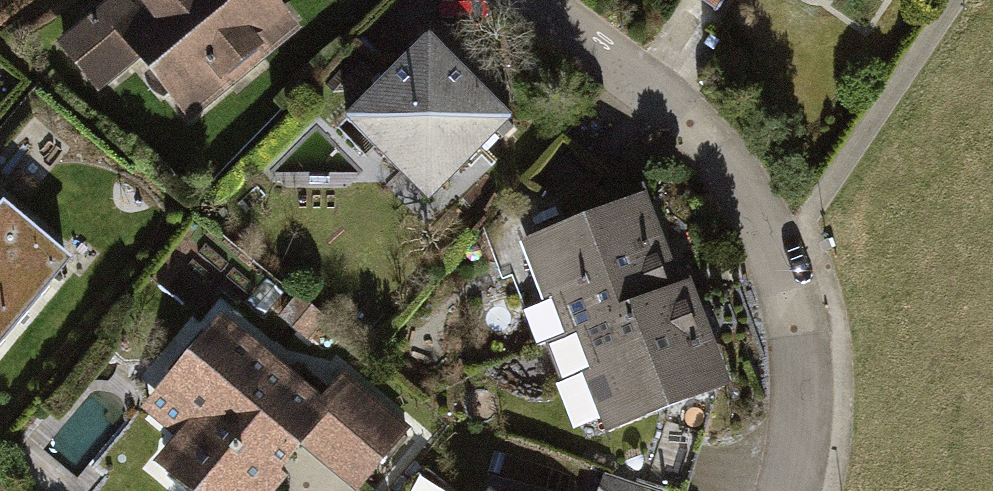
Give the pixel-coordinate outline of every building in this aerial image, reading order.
[(141,73),(188,129),(318,22),(300,0),(109,0),(54,45),(103,104),(141,73)] [(730,0),(711,0),(724,9),(730,0)] [(358,128),(442,209),(517,131),(433,50),(399,85),(358,128)] [(516,237),(560,351),(690,301),(645,187),(516,237)] [(8,193),(0,203),(0,358),(85,260),(8,193)] [(690,301),(560,351),(598,455),(733,407),(690,301)] [(220,318),(141,414),(170,438),(143,471),(168,490),(275,490),(302,459),(340,490),(366,490),(420,426),(344,364),(317,397),(220,318)] [(614,475),(601,490),(655,490),(614,475)]
